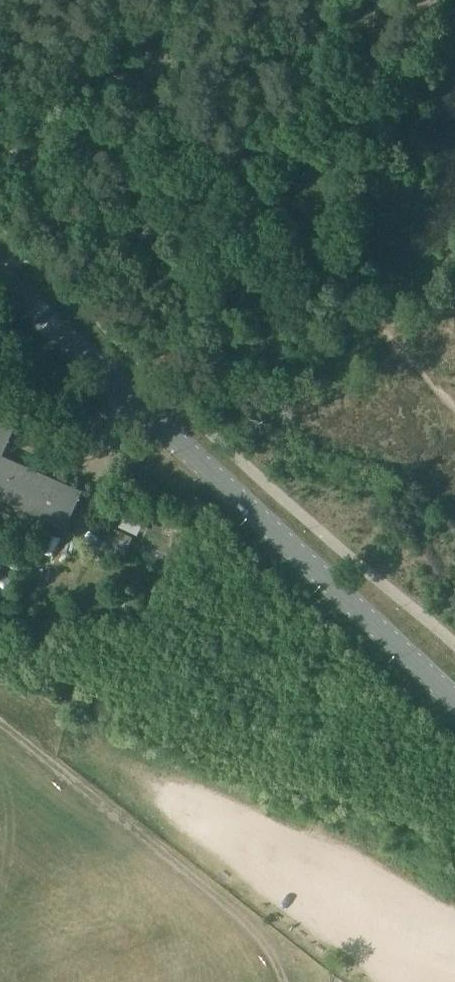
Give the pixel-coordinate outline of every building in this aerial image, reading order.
[(67,528),(83,491),(3,455),(15,429),(0,422),(0,498),(67,528)] [(114,510),(109,508),(104,518),(109,521),(114,510)] [(111,527),(106,539),(128,549),(133,537),(111,527)]
